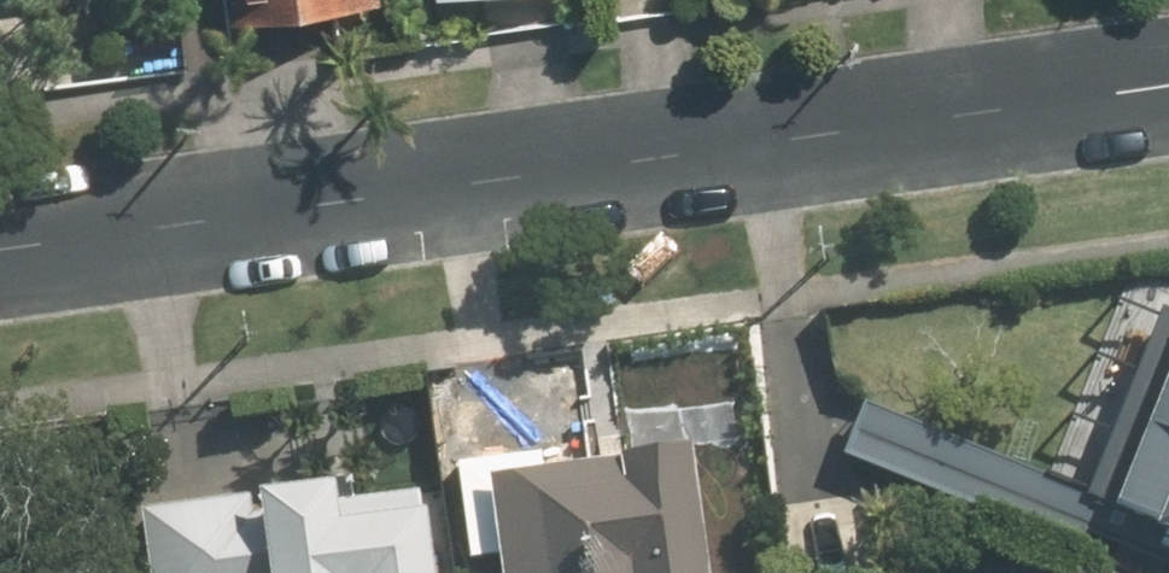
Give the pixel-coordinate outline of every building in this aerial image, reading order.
[(236,31),(361,16),(359,0),(232,0),(236,31)] [(1166,341),(1127,438),(1104,429),(1087,470),(1103,475),(1091,506),(1111,513),(1107,525),(1168,549),(1168,342),(1166,341)] [(888,368),(854,453),(914,476),(948,390),(888,368)] [(696,432),(620,440),(621,454),(525,463),(524,445),(462,451),(473,557),(502,554),(504,572),(710,572),(696,432)] [(264,476),(265,489),(151,503),(162,572),(439,572),(428,495),(342,506),(337,467),(264,476)] [(863,494),(796,504),(805,572),(875,572),(863,494)] [(1080,557),(1074,572),(1120,572),(1080,557)]
